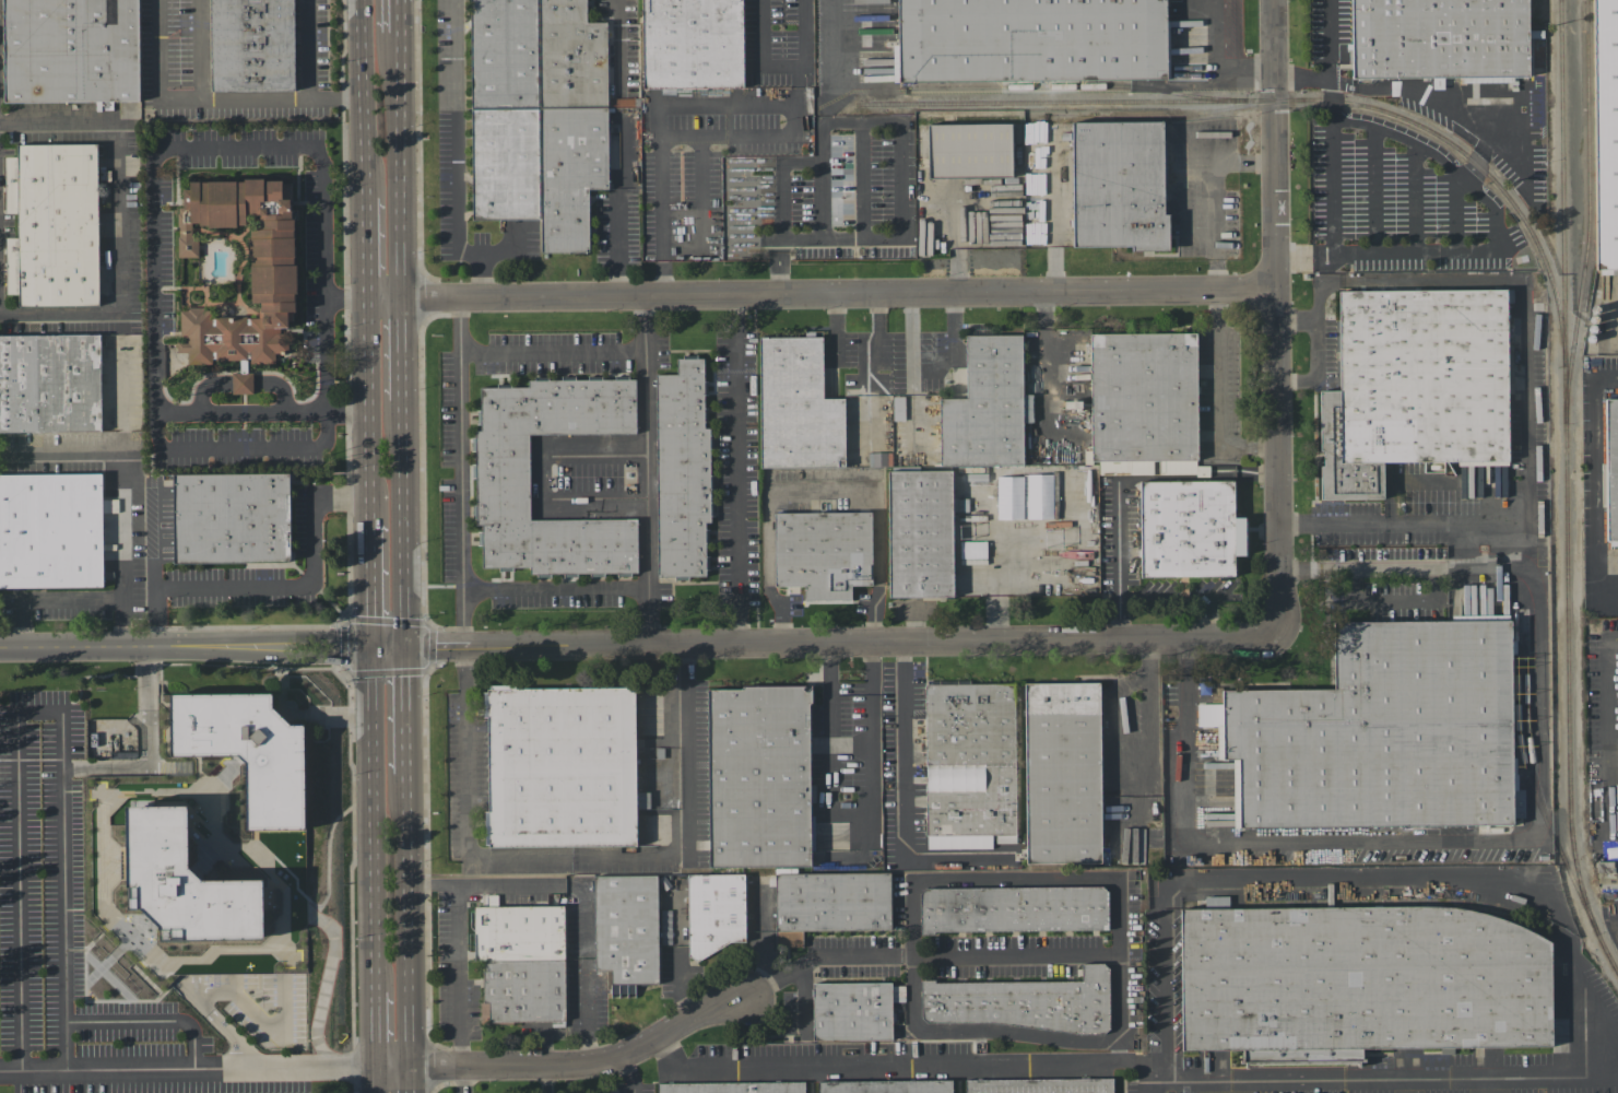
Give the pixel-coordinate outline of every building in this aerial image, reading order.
[(3,102),(2,0),(138,0),(139,101),(3,102)] [(211,91),(209,0),(293,0),(294,90),(211,91)] [(471,220),(470,0),(586,0),(586,22),(606,22),(607,189),(588,189),(588,251),(540,251),(540,219),(471,220)] [(641,87),(641,0),(742,0),(743,87),(641,87)] [(897,45),(896,0),(1165,0),(1166,79),(893,81),(893,45),(897,45)] [(1350,78),(1350,0),(1527,0),(1527,80),(1462,80),(1462,77),(1350,78)] [(1594,268),(1592,0),(1617,0),(1617,268),(1594,268)] [(1072,246),(1071,121),(1162,120),(1164,214),(1168,214),(1168,249),(1131,249),(1131,246),(1072,246)] [(928,125),(1011,122),(1011,175),(929,177),(928,125)] [(98,305),(19,305),(19,294),(5,294),(5,237),(17,237),(16,213),(4,213),(4,156),(16,156),(16,144),(96,143),(98,305)] [(299,186),(286,325),(286,333),(284,350),(275,351),(273,364),(212,357),(212,365),(187,362),(188,353),(177,352),(176,343),(178,337),(180,307),(209,309),(210,314),(258,319),(260,303),(257,303),(247,257),(250,230),(258,227),(259,216),(246,215),(245,228),(191,223),(198,258),(176,255),(184,175),(299,186)] [(1507,465),(1457,465),(1457,460),(1382,461),(1382,498),(1320,498),(1320,456),(1319,456),(1318,390),(1338,390),(1337,290),(1512,289),(1512,303),(1505,303),(1507,465)] [(1195,332),(1196,466),(1207,466),(1207,473),(1098,474),(1098,460),(1090,460),(1089,333),(1195,332)] [(101,431),(0,432),(0,334),(99,333),(101,431)] [(940,466),(938,398),(966,398),(965,334),(1021,333),(1023,393),(1031,393),(1031,422),(1023,422),(1023,465),(940,466)] [(758,337),(822,336),(822,398),(843,398),(845,467),(759,468),(758,337)] [(653,374),(676,374),(675,356),(706,356),(708,522),(706,522),(707,577),(657,577),(653,374)] [(232,392),(232,373),(252,373),(252,393),(232,392)] [(528,434),(530,520),(636,517),(637,573),(530,576),(530,567),(481,568),(480,525),(474,525),(473,450),(477,449),(476,387),(527,386),(527,380),(634,377),(636,432),(528,434)] [(1604,398),(1617,398),(1617,544),(1605,544),(1604,398)] [(891,452),(868,453),(868,466),(892,465),(891,452)] [(888,597),(886,470),(950,470),(953,596),(888,597)] [(103,586),(0,587),(0,474),(101,472),(103,586)] [(290,562),(173,563),(172,474),(288,472),(290,562)] [(1053,518),(1052,474),(1027,475),(1028,519),(1053,518)] [(1023,476),(997,476),(997,519),(1023,519),(1023,476)] [(1233,576),(1139,576),(1139,481),(1232,480),(1233,517),(1243,517),(1244,555),(1233,555),(1233,576)] [(772,513),(871,512),(871,585),(851,585),(851,599),(803,600),(803,586),(773,586),(772,513)] [(960,541),(960,558),(986,558),(986,541),(960,541)] [(1232,827),(1231,759),(1219,759),(1219,726),(1196,726),(1196,704),(1223,703),(1223,690),(1334,687),(1333,622),(1450,620),(1450,615),(1510,614),(1513,789),(1523,789),(1524,818),(1512,818),(1512,822),(1232,827)] [(1098,682),(1101,862),(1026,863),(1024,683),(1098,682)] [(923,684),(1014,683),(1016,843),(993,843),(993,848),(926,848),(923,684)] [(634,686),(636,845),(485,846),(484,811),(487,811),(486,687),(634,686)] [(707,686),(808,686),(811,865),(708,866),(707,686)] [(304,827),(246,828),(246,754),(172,755),(170,694),(271,693),(272,710),(284,710),(284,725),(303,725),(304,827)] [(127,806),(188,806),(188,879),(263,878),(263,938),(157,939),(157,910),(139,910),(139,884),(128,884),(127,806)] [(890,929),(802,930),(802,945),(776,947),(775,866),(796,865),(796,873),(889,871),(890,929)] [(744,873),(745,941),(732,942),(733,952),(688,953),(686,874),(744,873)] [(594,971),(592,875),(657,874),(658,983),(634,984),(635,994),(611,994),(611,969),(594,971)] [(760,929),(760,885),(746,885),(747,929),(760,929)] [(919,888),(1107,885),(1107,930),(920,931),(919,888)] [(564,1020),(481,1021),(481,1009),(483,1009),(483,957),(474,957),(473,906),(563,905),(564,1020)] [(1551,942),(1552,1046),(1183,1050),(1181,909),(1409,906),(1432,907),(1451,908),(1468,910),(1485,914),(1502,919),(1519,926),(1535,933),(1551,942)] [(1082,980),(1082,963),(1108,963),(1108,1025),(921,1026),(921,982),(1082,980)] [(891,1039),(812,1041),(811,983),(890,982),(891,1039)] [(1112,1078),(1112,1092),(965,1092),(965,1079),(1112,1078)] [(950,1079),(951,1092),(817,1092),(817,1081),(950,1079)] [(804,1081),(804,1092),(657,1092),(657,1082),(804,1081)]
